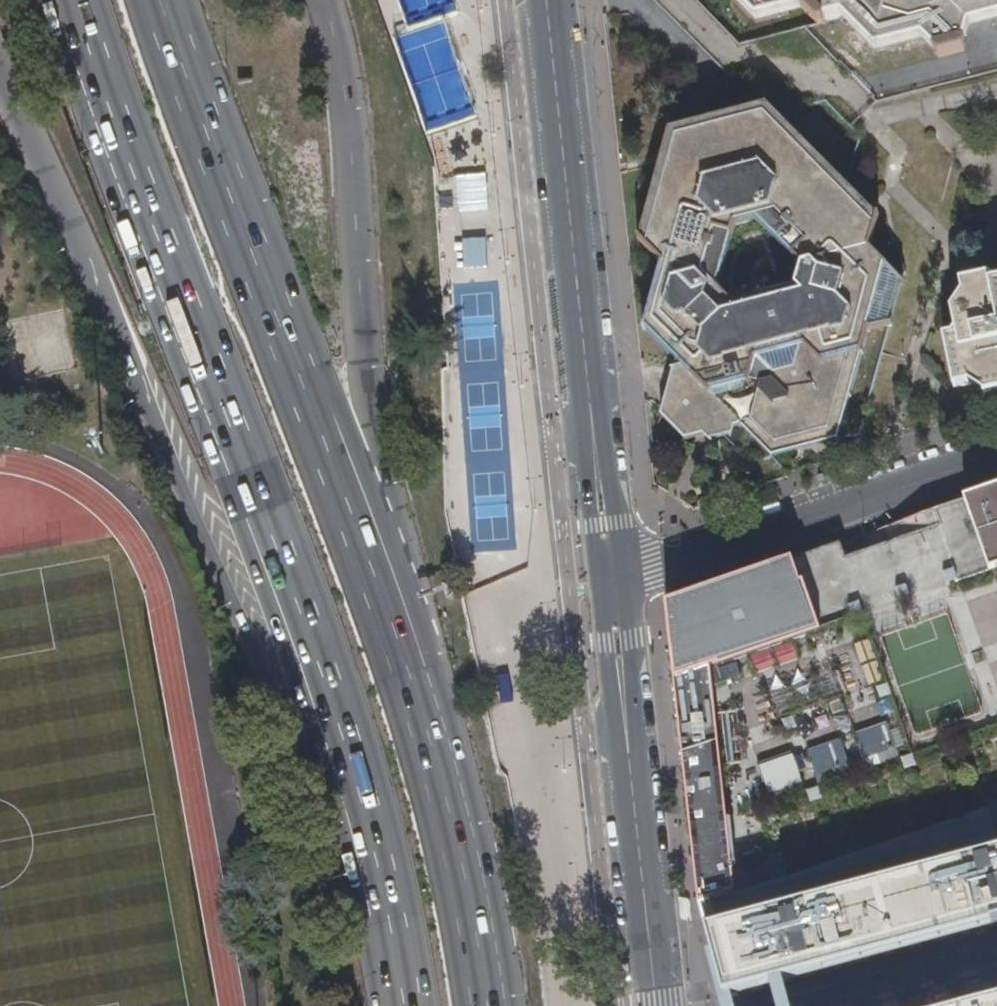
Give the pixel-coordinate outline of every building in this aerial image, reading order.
[(756,17),(799,6),(818,26),(826,24),(826,20),(842,16),(876,50),(923,39),(936,51),(934,54),(941,60),(964,53),(967,45),(964,44),(969,28),(996,20),(996,0),(739,0),(756,17)] [(671,156),(670,162),(784,133),(768,116),(680,136),(676,140),(671,156)] [(733,430),(733,428),(735,426),(735,425),(735,423),(741,422),(780,458),(839,441),(840,441),(870,331),(887,268),(872,252),(841,219),(846,198),(784,133),(670,162),(646,249),(662,267),(646,332),(675,362),(687,373),(680,398),(683,399),(686,401),(689,403),(693,407),(696,411),(698,414),(700,417),(703,421),(704,425),(705,427),(705,429),(721,426),(723,432),(733,430)] [(877,230),(846,198),(841,219),(872,252),(877,230)] [(905,287),(887,268),(870,331),(894,328),(901,301),(905,287)] [(991,287),(990,280),(963,287),(968,310),(954,313),(958,334),(953,339),(946,340),(957,388),(984,383),(987,397),(996,395),(996,285),(991,287)] [(452,377),(471,437),(521,422),(502,361),(452,377)] [(732,437),(734,430),(733,430),(723,432),(721,426),(705,429),(705,427),(704,425),(703,421),(700,417),(698,414),(696,411),(693,407),(689,403),(686,401),(683,399),(680,398),(687,373),(675,362),(662,413),(687,437),(702,434),(703,436),(705,436),(712,441),(732,437)] [(733,428),(733,430),(734,430),(739,429),(770,457),(773,460),(780,458),(741,422),(735,423),(735,425),(735,426),(733,428)] [(986,494),(951,506),(936,511),(938,517),(941,524),(847,560),(841,546),(811,556),(797,561),(731,584),(683,601),(667,607),(687,661),(673,666),(674,672),(678,708),(687,793),(691,826),(704,823),(708,850),(711,888),(698,892),(700,908),(701,914),(707,912),(709,921),(712,930),(707,931),(724,999),(732,996),(996,925),(996,490),(986,494)] [(704,823),(691,826),(694,854),(708,850),(704,823)] [(711,888),(708,850),(694,854),(698,892),(711,888)] [(732,996),(724,999),(719,1000),(721,1005),(735,1005),(732,996)]
